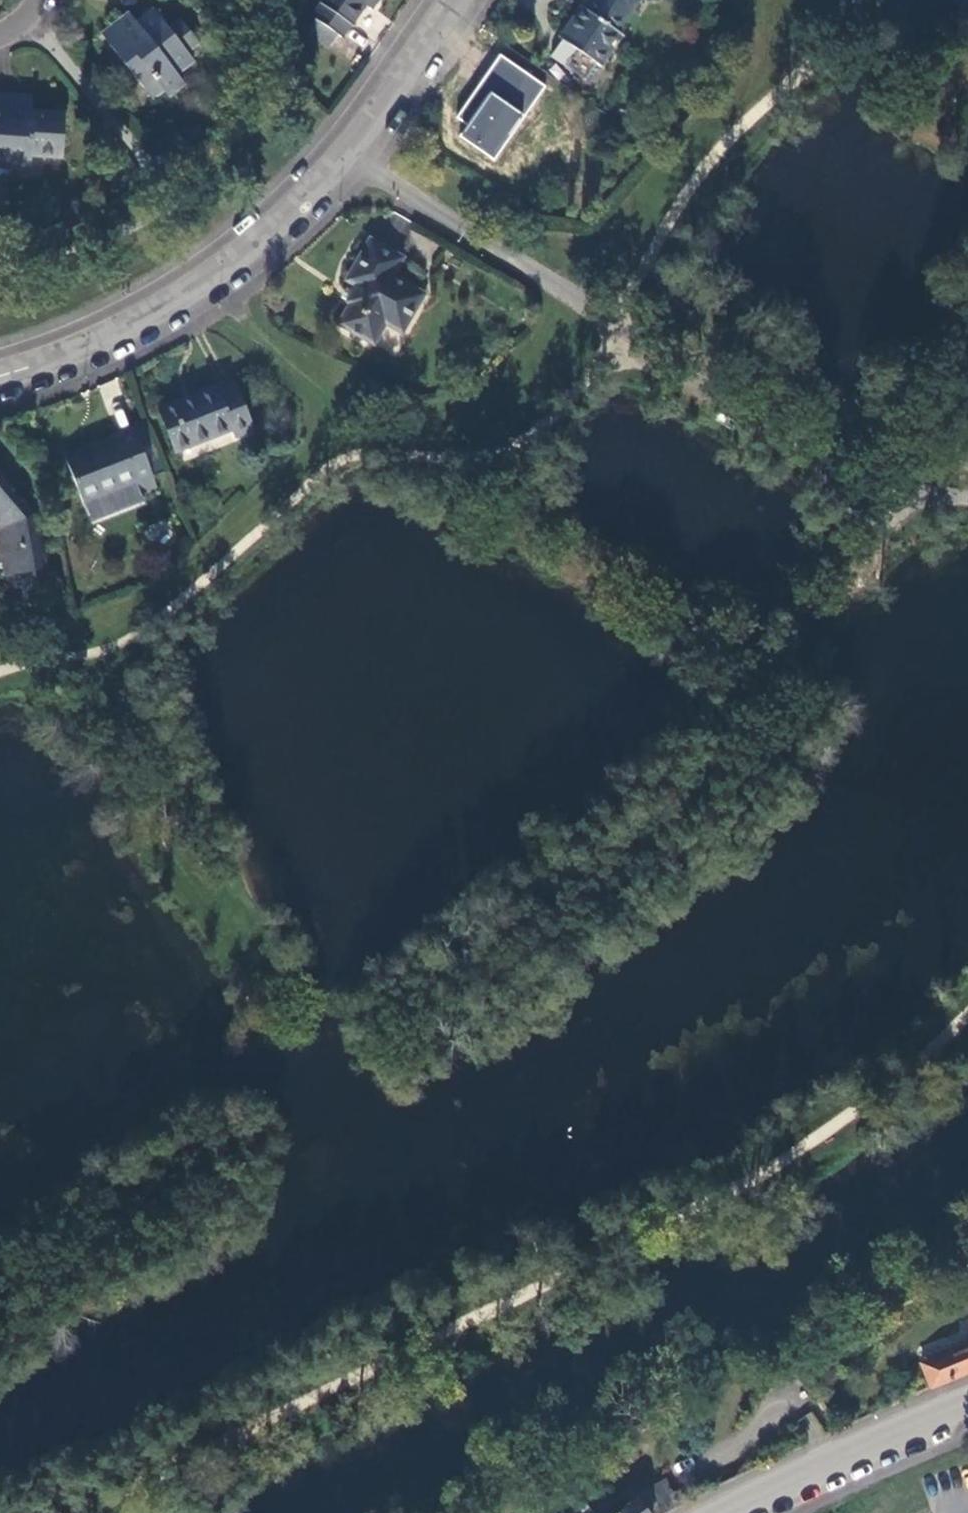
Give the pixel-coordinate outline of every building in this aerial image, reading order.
[(319,5),(321,6),(313,17),(317,20),(338,34),(342,37),(349,26),(350,27),(366,5),(374,10),(381,0),(323,0),(319,5)] [(602,69),(622,38),(617,35),(641,0),(646,3),(648,0),(594,0),(585,13),(581,11),(560,41),(563,43),(552,60),(585,83),(597,66),(602,69)] [(101,35),(144,90),(154,83),(163,94),(167,99),(184,86),(176,77),(193,65),(187,54),(197,47),(179,22),(168,30),(154,12),(136,23),(130,14),(101,35)] [(329,47),(338,34),(317,20),(308,33),(329,47)] [(544,97),(514,77),(503,93),(495,88),(478,111),(483,115),(466,140),(498,163),(509,147),(521,155),(544,122),(532,114),(544,97)] [(153,101),(163,94),(154,83),(144,90),(153,101)] [(0,96),(0,165),(32,166),(33,157),(62,159),(64,114),(31,111),(11,109),(13,97),(0,96)] [(31,98),(13,97),(11,109),(31,111),(31,98)] [(398,261),(371,246),(349,285),(359,291),(351,307),(354,309),(341,329),(376,348),(388,328),(403,337),(424,300),(388,279),(398,261)] [(162,412),(177,453),(234,431),(237,437),(253,431),(236,384),(218,391),(218,390),(162,412)] [(139,432),(69,459),(86,506),(141,485),(146,498),(163,492),(139,432)] [(0,529),(2,538),(0,538),(0,539),(7,576),(24,574),(25,577),(43,574),(39,552),(41,552),(37,530),(34,530),(32,520),(28,515),(31,512),(0,477),(0,529)] [(929,1391),(967,1375),(967,1348),(920,1367),(929,1391)] [(678,1500),(665,1478),(637,1494),(649,1512),(655,1512),(678,1500)] [(637,1494),(606,1512),(649,1512),(637,1494)]
